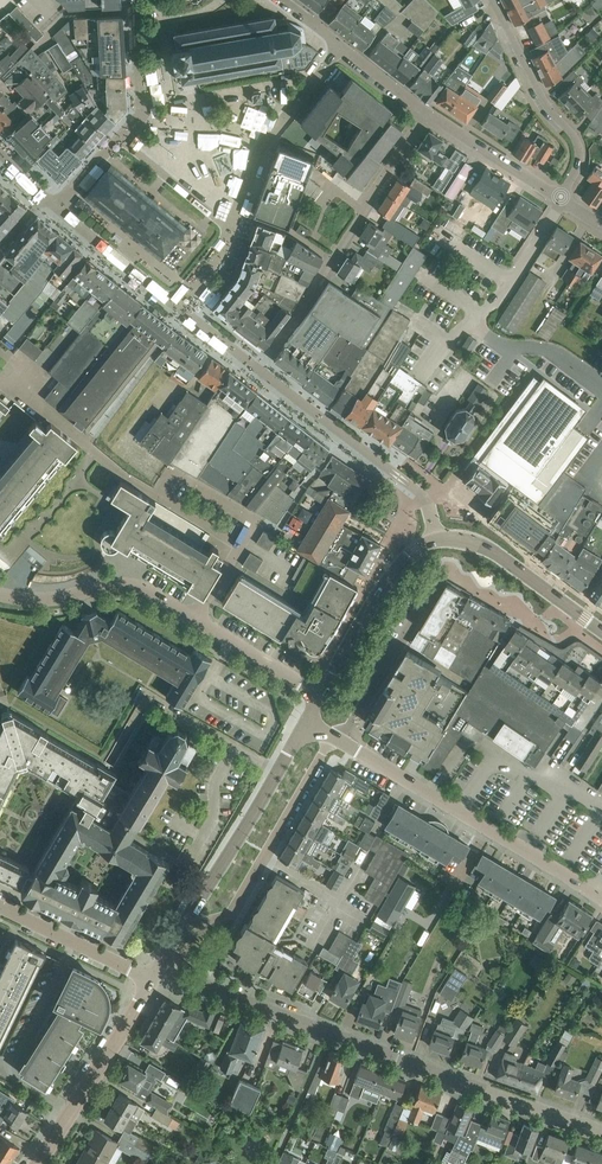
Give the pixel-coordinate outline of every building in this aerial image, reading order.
[(121,6),(121,0),(59,0),(69,10),(121,6)] [(318,13),(327,0),(301,0),(318,13)] [(404,6),(397,0),(380,0),(386,5),(396,15),(397,16),(401,11),(405,7),(404,6)] [(427,27),(438,10),(428,0),(412,0),(405,7),(401,11),(412,20),(407,27),(419,36),(427,27)] [(463,4),(443,16),(452,25),(479,10),(475,3),(480,0),(460,0),(463,4)] [(530,0),(502,0),(508,12),(530,0)] [(508,12),(515,25),(547,9),(544,4),(552,0),(530,0),(508,12)] [(346,37),(361,16),(345,3),(329,24),(346,37)] [(587,8),(584,10),(585,10),(587,13),(592,14),(594,12),(592,5),(591,3),(587,8)] [(397,16),(396,15),(386,5),(374,19),(383,27),(397,16)] [(17,6),(10,13),(36,40),(36,41),(44,33),(17,6)] [(75,33),(122,30),(121,15),(75,18),(75,33)] [(306,43),(304,33),(304,30),(302,27),(289,22),(288,22),(287,17),(275,19),(274,15),(272,15),(272,17),(261,19),(261,17),(259,17),(260,19),(249,21),(249,19),(247,19),(247,21),(237,23),(236,21),(235,21),(235,23),(224,25),(224,23),(222,24),(222,25),(212,27),(212,25),(210,26),(210,28),(200,29),(200,27),(198,28),(199,30),(189,31),(189,29),(187,30),(187,32),(176,33),(176,32),(174,32),(177,49),(172,50),(175,68),(180,67),(183,84),(185,84),(184,82),(196,80),(196,82),(197,82),(198,82),(197,80),(207,78),(207,80),(209,80),(208,78),(219,76),(219,78),(221,78),(220,76),(230,74),(231,76),(232,76),(232,74),(243,72),(244,74),(245,73),(245,71),(256,70),(256,71),(258,71),(257,69),(268,67),(268,69),(270,69),(271,74),(270,74),(270,75),(306,68),(319,51),(312,46),(306,44),(306,43)] [(375,33),(370,29),(374,23),(365,15),(360,21),(359,20),(362,17),(361,16),(346,37),(362,50),(375,33)] [(124,50),(122,30),(75,33),(75,18),(72,18),(66,23),(75,39),(86,38),(87,56),(100,55),(100,52),(124,50)] [(490,22),(481,35),(480,36),(486,41),(494,30),(495,29),(491,22),(490,22)] [(542,22),(529,29),(536,44),(550,37),(542,22)] [(125,62),(124,50),(100,52),(100,55),(87,56),(86,38),(75,39),(66,23),(64,26),(87,64),(125,62)] [(93,74),(87,64),(64,26),(53,35),(58,43),(70,61),(73,67),(74,67),(85,85),(97,104),(98,106),(115,121),(126,110),(127,106),(126,87),(95,86),(94,74),(93,74)] [(594,28),(585,35),(591,42),(600,34),(594,28)] [(481,35),(474,30),(464,44),(471,49),(480,36),(481,35)] [(410,49),(399,40),(388,32),(381,41),(381,40),(369,55),(391,73),(404,56),(410,49)] [(567,51),(564,53),(560,44),(563,42),(559,34),(547,41),(530,50),(534,57),(532,58),(539,72),(555,64),(567,51)] [(498,62),(510,49),(500,40),(489,53),(498,62)] [(58,43),(49,49),(61,67),(70,61),(58,43)] [(404,56),(391,73),(404,82),(412,72),(414,74),(421,65),(424,67),(424,68),(436,53),(427,46),(413,63),(404,56)] [(30,48),(19,60),(37,79),(50,95),(56,101),(68,90),(63,83),(53,72),(53,71),(48,66),(38,55),(37,55),(31,47),(30,48)] [(565,72),(580,56),(571,47),(567,51),(555,64),(539,72),(546,86),(562,78),(559,72),(562,69),(565,72)] [(38,55),(48,66),(52,63),(45,51),(44,51),(38,55)] [(430,77),(440,64),(442,61),(439,57),(436,53),(424,68),(424,67),(409,86),(419,94),(422,96),(422,97),(429,103),(432,99),(443,85),(435,80),(434,81),(432,78),(430,77)] [(12,54),(4,63),(9,69),(18,61),(13,55),(12,54)] [(6,134),(13,128),(26,115),(50,95),(37,79),(19,60),(18,61),(9,69),(1,76),(12,88),(15,86),(24,96),(19,101),(21,104),(16,109),(3,94),(4,94),(0,90),(0,128),(6,134)] [(52,63),(48,66),(53,71),(53,72),(57,69),(53,62),(52,63)] [(97,74),(125,74),(125,62),(87,64),(93,74),(94,74),(97,74)] [(590,86),(584,80),(573,70),(557,85),(558,85),(559,84),(565,91),(559,97),(569,108),(586,91),(586,90),(590,86)] [(126,87),(125,74),(97,74),(94,74),(95,86),(126,87)] [(446,86),(436,101),(449,110),(459,94),(466,84),(453,76),(446,86)] [(521,85),(517,76),(515,77),(508,86),(495,103),(494,105),(500,109),(502,110),(513,96),(519,88),(521,86),(521,85)] [(346,174),(359,185),(380,160),(377,158),(402,128),(390,119),(386,116),(391,110),(352,78),(343,90),(340,94),(330,86),(301,123),(322,141),(321,144),(311,141),(311,142),(310,142),(309,142),(308,142),(307,143),(306,144),(306,145),(305,146),(306,147),(306,148),(306,149),(307,150),(308,150),(308,152),(317,155),(316,159),(313,159),(303,186),(307,187),(306,188),(306,190),(306,191),(307,192),(307,194),(308,195),(309,196),(310,197),(311,197),(312,198),(314,198),(315,198),(316,198),(317,198),(318,197),(319,196),(320,195),(322,194),(322,192),(323,191),(323,189),(322,187),(322,186),(321,185),(320,184),(335,165),(346,174)] [(494,103),(507,86),(500,81),(487,98),(494,103)] [(466,122),(483,96),(466,84),(459,94),(449,110),(466,122)] [(116,122),(115,121),(98,106),(97,104),(85,85),(70,95),(77,107),(85,118),(86,117),(87,118),(105,133),(116,122)] [(519,88),(513,96),(524,104),(529,102),(525,92),(519,88)] [(77,107),(70,95),(68,90),(56,101),(64,111),(73,123),(70,126),(76,131),(93,145),(105,133),(87,118),(86,117),(85,118),(77,107)] [(596,93),(592,97),(586,91),(569,108),(578,118),(585,111),(593,119),(595,115),(599,109),(601,105),(601,99),(596,93)] [(262,102),(261,93),(252,94),(253,103),(262,102)] [(64,111),(56,101),(50,95),(26,115),(13,128),(6,134),(6,135),(6,134),(14,143),(15,144),(17,142),(24,150),(46,128),(48,127),(64,111)] [(495,116),(500,109),(494,105),(482,124),(502,137),(503,135),(512,140),(520,127),(509,121),(507,124),(495,116)] [(66,130),(70,126),(73,123),(64,111),(48,127),(46,128),(24,150),(25,150),(22,152),(24,153),(32,162),(35,159),(34,159),(47,145),(46,143),(56,132),(60,136),(66,130)] [(595,115),(593,119),(589,125),(601,134),(601,119),(595,115)] [(82,157),(93,145),(76,131),(70,126),(66,130),(70,135),(65,140),(67,142),(66,143),(82,157)] [(82,157),(66,143),(67,142),(65,140),(70,135),(66,130),(60,136),(59,147),(58,149),(65,156),(76,166),(83,158),(82,157)] [(454,172),(447,182),(438,177),(433,186),(454,199),(474,168),(465,162),(462,166),(436,149),(443,140),(429,131),(418,148),(454,172)] [(59,147),(60,136),(56,132),(46,143),(47,145),(34,159),(35,159),(35,160),(49,173),(65,156),(58,149),(59,147)] [(544,162),(546,159),(554,147),(546,142),(548,140),(538,134),(534,142),(523,136),(513,153),(527,162),(532,154),(544,162)] [(303,186),(313,159),(314,157),(313,156),(312,158),(280,146),(280,144),(279,144),(277,149),(254,214),(288,227),(303,186)] [(61,181),(76,166),(65,156),(49,173),(57,181),(61,181)] [(554,157),(551,162),(557,165),(560,160),(554,157)] [(111,164),(84,197),(161,260),(188,227),(111,164)] [(483,190),(498,200),(510,181),(487,165),(470,190),(479,196),(483,190)] [(596,207),(601,197),(601,187),(601,166),(600,168),(596,166),(588,178),(593,182),(582,197),(596,207)] [(388,194),(404,205),(416,188),(428,195),(432,188),(414,177),(409,186),(398,179),(388,194)] [(11,192),(0,183),(0,201),(3,197),(5,199),(11,192)] [(27,207),(11,192),(5,199),(3,197),(0,201),(0,237),(27,207)] [(393,223),(404,205),(388,194),(377,210),(388,217),(382,226),(400,238),(405,231),(393,223)] [(494,206),(498,200),(490,195),(486,201),(494,206)] [(531,228),(542,211),(520,196),(510,212),(503,208),(491,226),(503,234),(513,220),(518,223),(520,221),(531,228)] [(0,262),(0,294),(9,301),(27,279),(44,256),(40,254),(57,233),(55,231),(54,232),(40,221),(38,219),(39,218),(38,216),(34,220),(6,255),(0,262)] [(393,249),(379,240),(384,232),(370,222),(368,224),(366,224),(363,228),(365,230),(360,238),(371,245),(367,251),(384,262),(396,270),(401,262),(389,254),(393,249)] [(280,246),(285,233),(258,223),(251,242),(250,242),(250,243),(272,250),(295,261),(315,271),(322,257),(296,240),(289,251),(280,246)] [(324,236),(336,243),(344,229),(331,223),(324,236)] [(306,238),(308,235),(311,231),(301,224),(296,231),(306,238)] [(557,226),(541,251),(556,261),(572,236),(557,226)] [(74,247),(63,238),(63,236),(59,234),(58,234),(57,233),(40,254),(44,256),(27,279),(9,301),(0,311),(0,312),(14,323),(18,319),(35,299),(42,290),(50,277),(55,270),(53,269),(59,262),(62,257),(64,259),(74,247)] [(569,282),(591,248),(580,241),(569,258),(574,261),(569,268),(568,268),(561,277),(569,282)] [(307,284),(315,271),(295,261),(272,250),(250,243),(245,258),(273,270),(307,284)] [(299,323),(274,356),(304,379),(339,328),(367,345),(392,305),(393,305),(398,297),(413,273),(421,262),(427,252),(413,243),(379,296),(358,282),(351,293),(329,278),(310,308),(299,324),(299,323)] [(79,257),(82,254),(74,247),(64,259),(62,257),(59,262),(53,269),(55,270),(50,277),(42,290),(35,299),(41,305),(49,296),(54,300),(63,288),(84,261),(79,257)] [(569,282),(576,287),(583,278),(582,277),(587,269),(591,272),(601,256),(601,255),(591,248),(569,282)] [(380,269),(384,262),(367,251),(363,256),(356,252),(351,259),(347,257),(337,273),(350,281),(360,266),(370,272),(374,265),(380,269)] [(81,304),(106,274),(87,258),(84,261),(63,288),(54,300),(61,305),(68,295),(80,304),(81,304)] [(296,303),(307,284),(273,270),(245,258),(244,259),(238,277),(213,309),(227,320),(257,284),(282,294),(281,297),(296,303)] [(498,321),(515,331),(546,282),(530,272),(498,321)] [(80,333),(118,284),(106,274),(81,304),(80,304),(66,322),(67,322),(36,362),(48,372),(80,332),(80,333)] [(590,294),(599,299),(601,294),(601,276),(590,294)] [(72,391),(142,304),(118,284),(80,333),(80,332),(48,372),(59,380),(72,391)] [(291,313),(296,303),(281,297),(282,294),(257,284),(227,320),(263,348),(291,313)] [(9,301),(0,294),(0,311),(9,301)] [(157,344),(159,342),(162,344),(164,347),(177,332),(174,330),(171,327),(142,304),(72,391),(59,380),(44,398),(86,432),(157,344)] [(566,314),(554,306),(536,334),(548,342),(566,314)] [(410,319),(393,309),(392,308),(367,349),(350,375),(354,377),(345,389),(332,406),(344,415),(357,397),(360,399),(374,379),(382,366),(387,358),(410,319)] [(16,341),(30,323),(21,315),(18,319),(14,323),(7,333),(16,341)] [(177,332),(164,347),(154,359),(156,361),(172,373),(169,377),(170,378),(170,377),(179,365),(177,363),(192,343),(177,332)] [(350,375),(367,349),(339,332),(304,382),(302,385),(327,403),(349,374),(350,375)] [(415,365),(431,340),(422,334),(406,358),(415,365)] [(468,354),(477,341),(469,335),(461,349),(468,354)] [(182,385),(184,382),(186,383),(207,353),(194,344),(179,365),(170,377),(182,385)] [(461,350),(446,370),(457,378),(472,358),(461,350)] [(215,390),(229,370),(213,358),(198,378),(215,390)] [(385,389),(399,366),(387,358),(382,366),(374,379),(360,399),(357,397),(344,415),(360,425),(385,389)] [(427,386),(410,374),(399,366),(385,389),(360,425),(389,444),(391,441),(402,425),(396,421),(406,406),(411,410),(416,402),(410,398),(416,389),(422,393),(427,386)] [(235,421),(257,391),(229,370),(215,390),(206,404),(208,405),(171,462),(197,477),(235,421)] [(532,374),(463,468),(469,473),(464,480),(479,491),(478,493),(491,503),(492,502),(498,506),(491,514),(522,543),(521,544),(531,551),(531,550),(540,557),(556,534),(557,535),(581,497),(587,487),(563,469),(588,435),(569,420),(578,408),(532,374)] [(488,390),(478,384),(468,399),(471,400),(466,407),(465,407),(457,409),(456,409),(445,425),(445,427),(446,434),(447,435),(448,435),(445,439),(451,443),(453,439),(454,439),(453,440),(455,440),(463,439),(464,438),(475,422),(475,420),(474,413),(473,412),(478,405),(488,390)] [(228,495),(289,416),(257,391),(235,421),(197,477),(228,495)] [(149,429),(140,440),(150,448),(148,450),(168,464),(170,461),(171,462),(208,405),(206,404),(188,392),(182,400),(181,400),(168,417),(162,413),(153,424),(149,429)] [(11,567),(30,544),(48,560),(40,569),(44,570),(51,571),(57,571),(69,570),(75,568),(87,563),(93,560),(98,556),(101,553),(106,548),(109,549),(110,549),(113,549),(115,548),(117,547),(118,546),(119,545),(203,596),(221,566),(224,562),(214,556),(218,549),(212,546),(208,553),(214,557),(223,562),(220,566),(199,553),(201,548),(209,535),(210,534),(156,501),(130,486),(121,480),(78,445),(51,422),(46,419),(19,396),(14,402),(10,407),(4,414),(0,410),(0,558),(11,567)] [(402,425),(391,441),(416,459),(427,442),(428,440),(429,440),(434,433),(419,423),(418,424),(413,420),(415,417),(410,414),(402,425)] [(244,504),(304,428),(289,416),(228,495),(244,504)] [(290,466),(314,436),(304,428),(244,504),(255,510),(276,484),(286,472),(290,466)] [(324,456),(327,452),(330,448),(314,436),(290,466),(286,472),(295,479),(289,486),(294,490),(317,461),(318,463),(321,460),(323,456),(324,456)] [(377,486),(374,484),(371,482),(372,481),(333,455),(320,474),(327,479),(325,482),(334,488),(329,497),(297,550),(298,550),(318,562),(318,563),(319,563),(342,524),(351,511),(350,510),(355,501),(357,503),(358,502),(364,506),(377,486)] [(276,484),(255,510),(277,523),(294,499),(276,484)] [(305,492),(313,497),(317,491),(309,486),(305,492)] [(541,559),(562,575),(578,554),(577,553),(594,527),(594,526),(601,514),(601,506),(583,494),(567,519),(556,537),(554,540),(555,541),(552,544),(546,553),(541,559)] [(562,575),(581,589),(593,574),(601,559),(601,514),(594,526),(594,527),(577,553),(578,554),(562,575)] [(360,571),(364,573),(380,544),(342,524),(319,563),(318,565),(353,584),(360,571)] [(269,550),(277,538),(264,530),(256,543),(269,550)] [(243,565),(255,572),(263,560),(250,552),(243,565)] [(318,565),(309,560),(293,588),(314,599),(305,616),(290,607),(291,604),(278,596),(277,599),(239,576),(222,602),(280,638),(280,637),(288,639),(288,640),(294,639),(294,635),(300,634),(305,646),(306,646),(306,647),(307,647),(307,648),(308,648),(308,649),(309,649),(309,650),(310,650),(311,650),(312,651),(313,651),(314,651),(315,651),(316,651),(317,650),(318,650),(319,650),(319,649),(320,649),(321,648),(322,648),(322,647),(327,640),(332,632),(337,623),(342,615),(347,604),(357,587),(353,584),(318,565)] [(588,595),(593,598),(591,600),(592,601),(593,601),(592,600),(594,596),(599,600),(596,604),(601,608),(601,607),(601,575),(598,580),(588,595)] [(456,620),(470,595),(449,583),(421,629),(422,629),(413,644),(426,652),(434,658),(443,642),(456,620)] [(449,667),(486,604),(470,595),(456,620),(443,642),(434,658),(449,667)] [(462,675),(499,612),(486,604),(449,667),(462,675)] [(18,691),(57,715),(67,699),(56,692),(89,638),(102,635),(176,680),(166,696),(182,706),(197,681),(198,681),(208,665),(207,665),(211,659),(194,649),(191,655),(118,610),(110,624),(105,621),(106,619),(105,618),(104,621),(99,618),(97,611),(82,615),(84,621),(83,621),(80,626),(78,625),(78,626),(80,627),(77,632),(63,624),(31,677),(28,675),(18,691)] [(500,640),(509,624),(512,619),(499,612),(462,675),(474,682),(500,640)] [(509,624),(500,640),(474,682),(469,691),(450,722),(462,730),(469,720),(483,730),(484,729),(494,736),(494,737),(507,746),(507,745),(518,752),(517,753),(530,762),(531,761),(536,764),(567,719),(573,724),(601,679),(601,657),(581,643),(581,644),(580,646),(578,646),(575,645),(573,649),(572,648),(571,650),(564,660),(517,627),(516,629),(509,624)] [(402,660),(365,721),(426,758),(427,759),(428,759),(432,753),(435,747),(439,741),(443,734),(446,729),(450,722),(469,691),(440,674),(443,669),(409,649),(402,660)] [(573,724),(565,736),(575,743),(601,702),(601,679),(573,724)] [(593,725),(590,730),(595,734),(576,764),(587,770),(601,747),(601,711),(593,725)] [(147,766),(131,793),(111,782),(116,773),(98,762),(97,764),(47,735),(48,733),(13,713),(13,712),(2,715),(2,716),(0,720),(0,805),(18,769),(20,770),(29,767),(29,766),(78,795),(72,805),(63,822),(35,869),(0,852),(0,876),(20,886),(20,885),(24,887),(21,893),(41,903),(42,902),(61,911),(61,912),(81,921),(101,930),(100,931),(121,941),(143,905),(147,899),(146,899),(167,864),(169,864),(169,863),(129,840),(167,776),(176,782),(197,747),(189,742),(187,741),(185,734),(187,733),(186,732),(184,733),(178,730),(179,727),(177,727),(177,729),(170,732),(169,730),(167,730),(169,732),(165,738),(159,735),(159,733),(158,733),(158,735),(154,735),(153,734),(152,734),(154,736),(147,747),(143,744),(142,746),(140,745),(137,751),(138,752),(137,754),(141,756),(140,759),(138,759),(138,761),(147,766)] [(464,731),(462,730),(450,722),(446,729),(459,738),(464,731)] [(455,743),(459,738),(446,729),(443,734),(455,743)] [(451,750),(455,743),(443,734),(439,741),(451,750)] [(447,755),(451,750),(439,741),(435,747),(447,755)] [(443,761),(447,755),(435,747),(432,753),(443,761)] [(440,767),(443,761),(432,753),(428,759),(440,767)] [(435,773),(440,767),(428,759),(427,759),(424,766),(435,773)] [(371,783),(351,772),(346,768),(342,775),(331,768),(321,786),(342,798),(348,788),(350,789),(353,785),(366,793),(371,783)] [(349,809),(352,804),(342,798),(321,786),(313,800),(338,814),(343,805),(349,809)] [(345,819),(338,814),(313,800),(305,814),(323,824),(327,816),(342,825),(345,819)] [(377,818),(383,807),(376,802),(370,814),(377,818)] [(426,819),(422,817),(407,808),(407,809),(399,805),(398,807),(397,806),(385,826),(393,830),(400,834),(398,839),(407,845),(410,840),(422,847),(419,852),(429,857),(431,853),(439,857),(446,862),(450,856),(458,861),(458,862),(459,862),(467,848),(468,845),(458,839),(458,840),(449,834),(448,829),(445,824),(441,821),(436,819),(430,819),(426,819)] [(323,824),(305,814),(297,828),(314,838),(321,842),(322,843),(330,828),(323,824)] [(366,816),(359,827),(366,831),(369,832),(375,821),(366,816)] [(306,852),(314,838),(297,828),(289,841),(288,842),(306,852)] [(375,836),(369,832),(366,831),(358,845),(368,850),(369,848),(375,836)] [(408,853),(394,845),(376,835),(375,836),(369,848),(376,852),(365,871),(375,877),(364,897),(379,905),(408,853)] [(288,843),(280,857),(297,868),(302,859),(318,868),(322,861),(306,852),(288,842),(288,843)] [(322,843),(321,842),(317,847),(326,852),(329,847),(322,843)] [(346,848),(342,854),(342,855),(352,861),(356,854),(346,848)] [(533,913),(540,917),(551,898),(550,897),(542,893),(544,890),(500,864),(498,867),(491,862),(493,859),(483,853),(481,856),(472,870),(473,871),(473,870),(482,876),(479,881),(485,885),(483,890),(500,900),(503,895),(515,903),(513,907),(530,917),(533,913)] [(344,875),(352,861),(342,855),(342,854),(341,854),(339,857),(337,861),(340,863),(336,870),(344,875)] [(336,870),(327,884),(336,889),(344,875),(336,870)] [(296,905),(304,891),(277,875),(248,924),(246,922),(233,945),(240,950),(236,957),(258,970),(257,971),(256,971),(259,974),(262,976),(266,977),(266,976),(267,975),(292,989),(308,962),(293,953),(292,957),(270,944),(293,903),(296,905)] [(399,876),(377,915),(394,924),(405,905),(414,888),(416,886),(399,876)] [(475,903),(478,898),(472,894),(469,899),(475,903)] [(553,908),(532,941),(549,952),(554,944),(548,940),(559,924),(578,936),(580,933),(583,935),(589,926),(586,924),(592,914),(569,899),(560,913),(553,908)] [(503,925),(506,920),(493,912),(490,917),(503,925)] [(374,920),(369,928),(385,937),(389,929),(386,927),(375,921),(374,920)] [(528,936),(531,930),(525,927),(522,932),(528,936)] [(329,950),(341,957),(342,954),(351,938),(339,931),(329,950)] [(601,936),(594,931),(585,945),(597,953),(601,946),(601,933),(601,936)] [(361,944),(358,942),(351,938),(342,954),(352,960),(361,944)] [(37,960),(41,962),(46,953),(42,951),(42,950),(20,939),(20,941),(18,940),(16,939),(12,947),(11,948),(14,949),(11,956),(8,955),(4,963),(6,964),(3,971),(1,970),(0,971),(0,1037),(37,960)] [(341,957),(329,950),(323,947),(319,954),(337,964),(341,957)] [(545,959),(535,953),(529,963),(538,969),(545,959)] [(337,964),(335,967),(344,972),(339,982),(338,982),(330,996),(337,1000),(335,1002),(342,1006),(343,1004),(345,1005),(353,990),(359,980),(350,975),(353,970),(347,967),(352,960),(342,954),(341,957),(337,964)] [(574,956),(569,963),(577,968),(581,961),(574,956)] [(91,975),(87,973),(73,967),(56,1003),(63,1006),(21,1073),(45,1088),(46,1087),(44,1085),(48,1079),(50,1081),(59,1067),(56,1065),(60,1059),(63,1061),(72,1047),(69,1045),(73,1039),(76,1041),(84,1027),(79,1024),(84,1016),(96,1022),(95,1025),(97,1026),(104,1012),(106,1007),(107,1001),(106,995),(105,996),(105,997),(98,993),(102,987),(102,988),(103,987),(100,982),(95,978),(91,975)] [(456,968),(440,993),(446,997),(459,977),(465,981),(468,976),(456,968)] [(302,978),(297,988),(313,997),(317,990),(321,992),(328,980),(327,979),(327,980),(321,977),(321,976),(311,970),(305,980),(302,978)] [(569,972),(564,979),(571,984),(576,977),(569,972)] [(577,988),(585,993),(592,981),(584,976),(577,988)] [(405,1005),(408,996),(413,983),(403,979),(402,983),(399,991),(392,1009),(390,1014),(400,1018),(395,1032),(403,1036),(403,1038),(410,1041),(411,1038),(412,1039),(420,1016),(414,1014),(416,1009),(405,1005)] [(363,1002),(358,1018),(359,1019),(365,1021),(378,1026),(384,1010),(382,1009),(383,1006),(392,1009),(399,991),(391,988),(387,987),(378,984),(374,995),(367,993),(363,1002)] [(209,1026),(216,1009),(207,1005),(204,1012),(188,1005),(186,1010),(165,998),(149,1027),(174,1041),(187,1018),(209,1026)] [(452,1021),(466,1030),(474,1017),(461,1008),(452,1021)] [(229,1016),(224,1023),(230,1026),(234,1019),(229,1016)] [(252,1059),(265,1026),(243,1018),(230,1050),(227,1049),(220,1067),(231,1071),(238,1054),(252,1059)] [(516,1018),(503,1039),(514,1046),(527,1025),(516,1018)] [(480,1064),(483,1056),(486,1048),(475,1044),(479,1032),(482,1033),(485,1026),(472,1022),(469,1029),(472,1030),(467,1041),(461,1057),(472,1061),(471,1063),(477,1066),(478,1063),(480,1064)] [(447,1054),(453,1037),(453,1036),(455,1029),(438,1023),(436,1030),(435,1030),(429,1045),(438,1049),(438,1051),(447,1054)] [(174,1041),(149,1027),(141,1041),(156,1050),(161,1042),(165,1045),(174,1050),(178,1043),(174,1041)] [(505,1034),(496,1029),(487,1044),(495,1049),(505,1034)] [(569,1041),(574,1034),(565,1029),(562,1036),(569,1041)] [(574,1034),(569,1041),(576,1045),(581,1036),(575,1032),(574,1034)] [(283,1041),(283,1044),(273,1040),(273,1041),(274,1041),(264,1065),(265,1065),(268,1058),(291,1066),(288,1074),(294,1088),(300,1090),(309,1068),(308,1067),(307,1071),(296,1068),(303,1049),(305,1050),(305,1049),(283,1041)] [(558,1040),(546,1061),(547,1062),(554,1065),(555,1066),(558,1060),(563,1050),(566,1045),(558,1040)] [(563,1050),(558,1060),(563,1063),(568,1052),(563,1050)] [(339,1073),(346,1056),(331,1051),(325,1067),(319,1065),(308,1091),(315,1095),(322,1077),(338,1083),(342,1074),(339,1073)] [(524,1064),(523,1064),(516,1061),(518,1056),(505,1052),(503,1057),(496,1077),(516,1085),(524,1064)] [(516,1085),(536,1092),(545,1064),(538,1061),(535,1068),(527,1065),(532,1056),(528,1055),(523,1064),(524,1064),(516,1085)] [(585,1078),(596,1083),(601,1071),(601,1059),(596,1056),(585,1078)] [(202,1057),(192,1073),(201,1078),(211,1062),(202,1057)] [(156,1107),(166,1113),(172,1104),(150,1091),(157,1078),(161,1080),(166,1071),(150,1062),(145,1070),(147,1071),(146,1073),(128,1063),(119,1079),(136,1089),(134,1093),(149,1103),(156,1107)] [(381,1091),(388,1073),(362,1062),(354,1081),(355,1081),(350,1095),(359,1098),(364,1085),(381,1091)] [(555,1090),(574,1097),(580,1081),(568,1077),(572,1068),(564,1065),(555,1090)] [(398,1098),(406,1079),(388,1073),(381,1091),(398,1098)] [(180,1086),(183,1081),(173,1075),(170,1079),(180,1086)] [(600,1077),(594,1090),(601,1092),(597,1105),(601,1107),(601,1078),(600,1077)] [(229,1103),(250,1112),(261,1088),(240,1079),(229,1103)] [(432,1116),(441,1093),(421,1085),(414,1104),(408,1119),(418,1123),(422,1112),(432,1116)] [(13,1102),(15,1100),(4,1093),(0,1100),(0,1123),(4,1117),(18,1126),(27,1111),(13,1102)] [(137,1121),(141,1115),(145,1109),(136,1104),(137,1103),(120,1093),(112,1106),(137,1121)] [(335,1093),(330,1106),(337,1109),(343,1095),(335,1093)] [(296,1097),(289,1094),(286,1102),(293,1105),(296,1097)] [(343,1095),(337,1109),(344,1111),(349,1098),(343,1095)] [(443,1115),(438,1130),(446,1134),(444,1138),(454,1143),(460,1132),(462,1133),(472,1110),(458,1104),(452,1118),(443,1115)] [(130,1133),(137,1121),(112,1106),(105,1118),(122,1129),(122,1128),(130,1133)] [(156,1107),(152,1116),(168,1125),(169,1125),(173,1118),(173,1117),(166,1113),(156,1107)] [(393,1132),(399,1117),(400,1115),(391,1112),(384,1129),(386,1130),(380,1144),(387,1147),(393,1132)] [(505,1128),(508,1118),(492,1112),(486,1128),(481,1126),(482,1123),(481,1126),(471,1122),(472,1119),(471,1119),(465,1136),(460,1134),(460,1132),(454,1143),(450,1152),(458,1155),(461,1150),(466,1152),(469,1145),(473,1147),(472,1150),(475,1143),(475,1142),(477,1138),(487,1142),(488,1139),(501,1144),(500,1147),(501,1147),(503,1141),(508,1143),(512,1133),(513,1131),(505,1128)] [(438,1130),(443,1115),(437,1113),(431,1127),(438,1130)] [(399,1117),(393,1132),(401,1136),(408,1121),(399,1117)] [(518,1155),(521,1148),(529,1151),(538,1129),(524,1124),(519,1135),(512,1133),(508,1143),(504,1154),(514,1158),(518,1155)] [(118,1142),(97,1130),(80,1160),(88,1163),(105,1163),(118,1142)] [(336,1150),(342,1137),(332,1133),(326,1146),(336,1150)] [(532,1157),(548,1163),(548,1161),(555,1163),(559,1163),(562,1156),(568,1141),(549,1134),(544,1147),(537,1144),(532,1157)] [(11,1161),(20,1148),(1,1136),(0,1137),(0,1154),(11,1161)] [(155,1146),(139,1137),(135,1144),(151,1154),(155,1146)] [(151,1154),(135,1144),(129,1153),(146,1163),(151,1154)] [(592,1149),(577,1144),(571,1162),(576,1163),(587,1163),(592,1149)] [(340,1146),(337,1152),(344,1155),(347,1149),(340,1146)] [(592,1149),(587,1163),(601,1163),(601,1153),(592,1149)] [(300,1159),(283,1151),(278,1163),(297,1163),(300,1159)] [(217,1159),(209,1153),(203,1162),(207,1163),(214,1163),(217,1159)] [(11,1161),(0,1154),(0,1163),(9,1163),(11,1161)] [(204,1157),(199,1154),(193,1163),(194,1163),(201,1163),(204,1157)]
